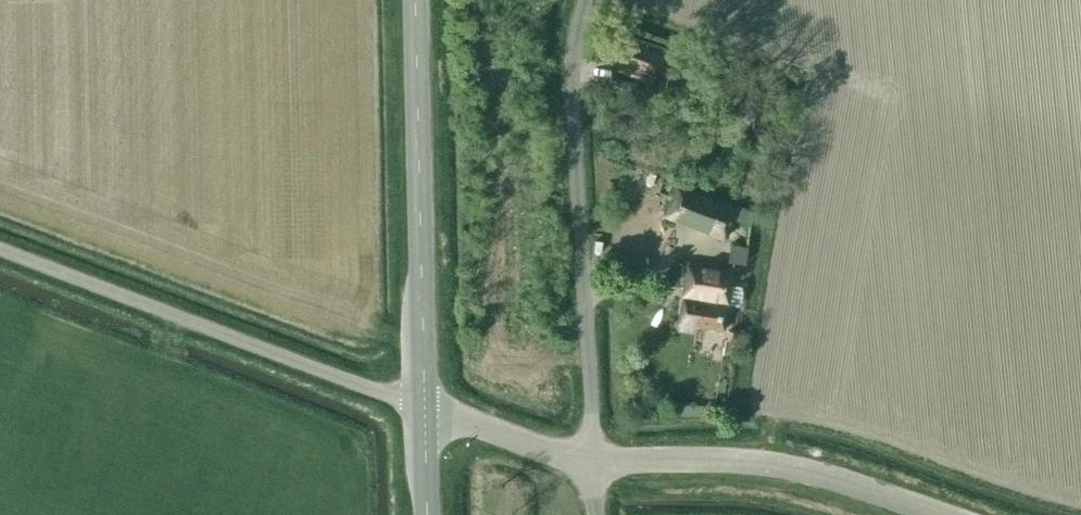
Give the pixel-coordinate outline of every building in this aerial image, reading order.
[(650,76),(664,81),(673,57),(666,54),(668,49),(631,36),(619,71),(649,81),(650,76)] [(611,91),(635,100),(640,85),(616,77),(611,91)] [(664,216),(724,239),(732,219),(737,205),(676,183),(664,216)] [(749,226),(755,212),(737,205),(732,219),(749,226)] [(744,264),(747,247),(730,244),(727,262),(744,264)] [(687,261),(676,329),(696,332),(697,326),(723,330),(728,304),(738,305),(741,301),(742,294),(741,286),(731,285),(733,268),(687,261)] [(733,349),(734,341),(724,340),(722,354),(733,349)]
